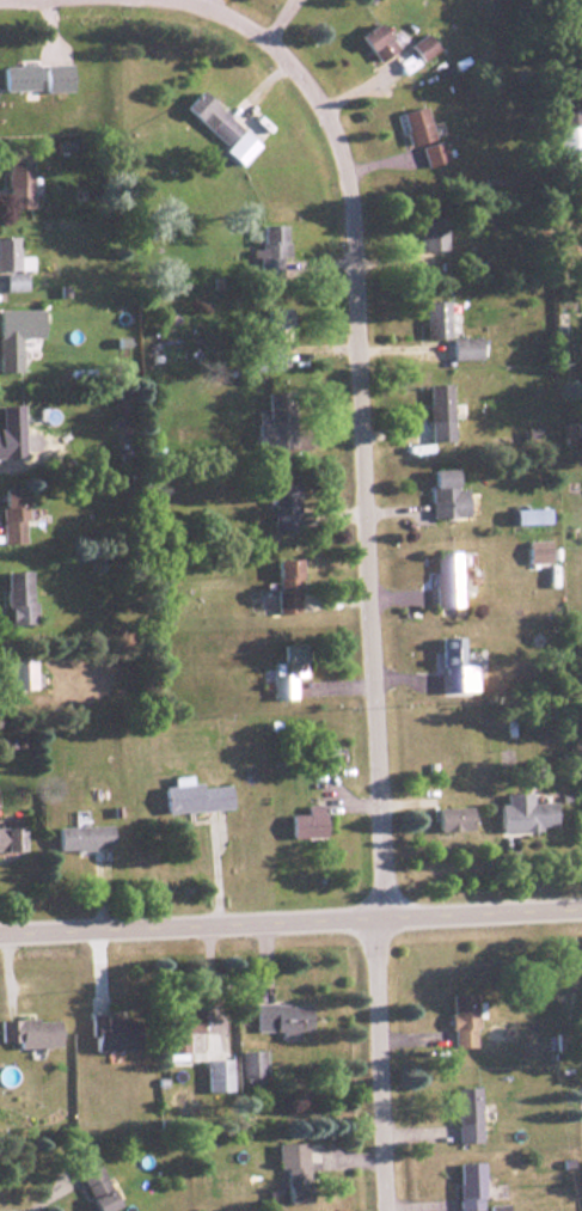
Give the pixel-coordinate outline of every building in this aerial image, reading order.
[(391,50),(374,23),(354,33),(370,62),(391,50)] [(405,45),(417,62),(434,49),(422,33),(405,45)] [(32,91),(32,65),(0,65),(0,91),(32,91)] [(177,109),(238,165),(255,146),(194,90),(177,109)] [(430,139),(419,106),(396,115),(406,146),(430,139)] [(423,167),(445,161),(439,142),(418,147),(423,167)] [(2,208),(27,208),(27,153),(2,153),(2,208)] [(416,250),(442,250),(442,216),(416,216),(416,250)] [(275,255),(275,227),(256,227),(256,255),(275,255)] [(25,271),(26,271),(25,258),(13,258),(13,237),(0,237),(0,290),(25,290),(25,271)] [(445,300),(422,300),(422,338),(445,338),(445,300)] [(261,308),(261,341),(284,341),(283,308),(261,308)] [(16,373),(16,341),(35,340),(35,310),(0,310),(0,373),(16,373)] [(447,360),(478,360),(478,338),(447,338),(447,360)] [(246,369),(277,369),(277,347),(246,347),(246,369)] [(448,440),(447,384),(424,385),(425,441),(448,440)] [(252,424),(253,448),(288,448),(287,391),(263,391),(264,424),(252,424)] [(19,470),(19,406),(0,406),(0,470),(19,470)] [(464,489),(453,489),(452,470),(427,470),(428,518),(465,516),(464,489)] [(295,476),(269,476),(269,532),(295,532),(295,476)] [(39,542),(39,504),(24,506),(23,489),(0,489),(0,543),(39,542)] [(547,562),(547,542),(525,542),(525,562),(547,562)] [(430,552),(431,607),(457,606),(455,552),(430,552)] [(296,559),(274,559),(274,618),(296,618),(296,559)] [(2,571),(2,625),(31,625),(31,571),(2,571)] [(437,637),(437,691),(472,691),(472,663),(459,663),(459,637),(437,637)] [(290,677),(300,677),(300,647),(271,647),(271,699),(290,699),(290,677)] [(6,689),(31,689),(31,653),(6,653),(6,689)] [(228,808),(226,782),(157,789),(160,815),(228,808)] [(495,831),(551,831),(551,802),(528,802),(528,793),(501,793),(501,803),(495,803),(495,831)] [(301,815),(284,815),(284,838),(318,838),(318,806),(301,806),(301,815)] [(433,808),(434,831),(470,830),(468,807),(433,808)] [(108,849),(108,826),(51,826),(51,849),(108,849)] [(16,851),(16,828),(0,828),(0,851),(16,851)] [(448,1047),(474,1047),(474,993),(448,993),(448,1047)] [(307,1032),(307,1004),(252,1004),(252,1032),(280,1032),(280,1039),(298,1039),(298,1032),(307,1032)] [(184,1033),(202,1034),(202,1007),(163,1007),(163,1062),(184,1062),(184,1033)] [(87,1014),(87,1051),(134,1051),(134,1014),(87,1014)] [(56,1047),(56,1019),(0,1019),(0,1047),(56,1047)] [(239,1051),(239,1084),(263,1084),(263,1051),(239,1051)] [(204,1060),(204,1091),(225,1091),(225,1083),(222,1083),(222,1060),(204,1060)] [(477,1088),(454,1088),(454,1143),(477,1143),(477,1088)] [(277,1144),(277,1203),(305,1203),(305,1144),(277,1144)] [(92,1154),(72,1162),(92,1210),(102,1210),(114,1206),(92,1154)] [(455,1162),(455,1210),(479,1210),(479,1162),(455,1162)]
